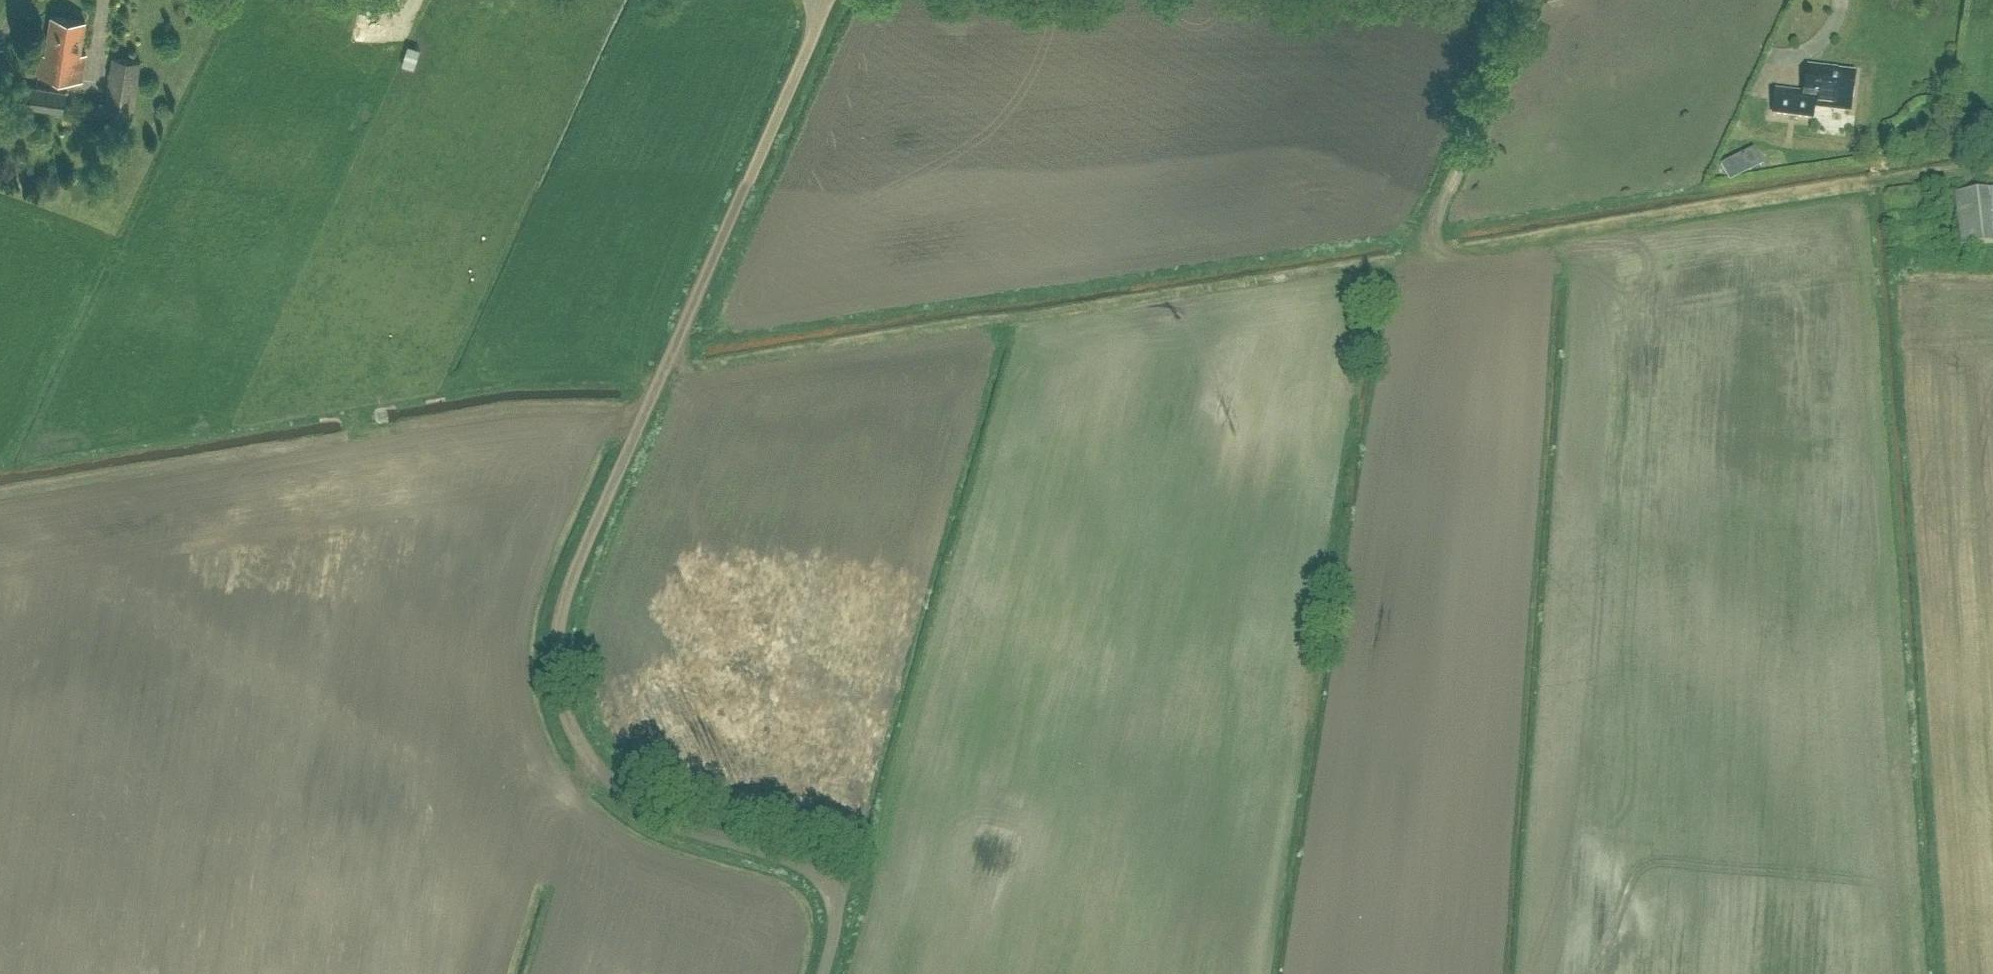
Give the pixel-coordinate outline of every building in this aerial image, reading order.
[(85,52),(79,51),(84,19),(50,14),(44,52),(38,51),(35,73),(80,79),(85,52)] [(133,115),(141,59),(111,54),(104,111),(133,115)] [(1849,114),(1853,77),(1827,74),(1828,72),(1808,70),(1805,97),(1776,93),(1773,116),(1811,121),(1813,109),(1849,114)] [(62,110),(65,90),(25,84),(21,103),(62,110)] [(1729,162),(1718,168),(1726,184),(1737,179),(1729,162)] [(1992,246),(1992,238),(1987,192),(1955,196),(1961,249),(1992,246)]
